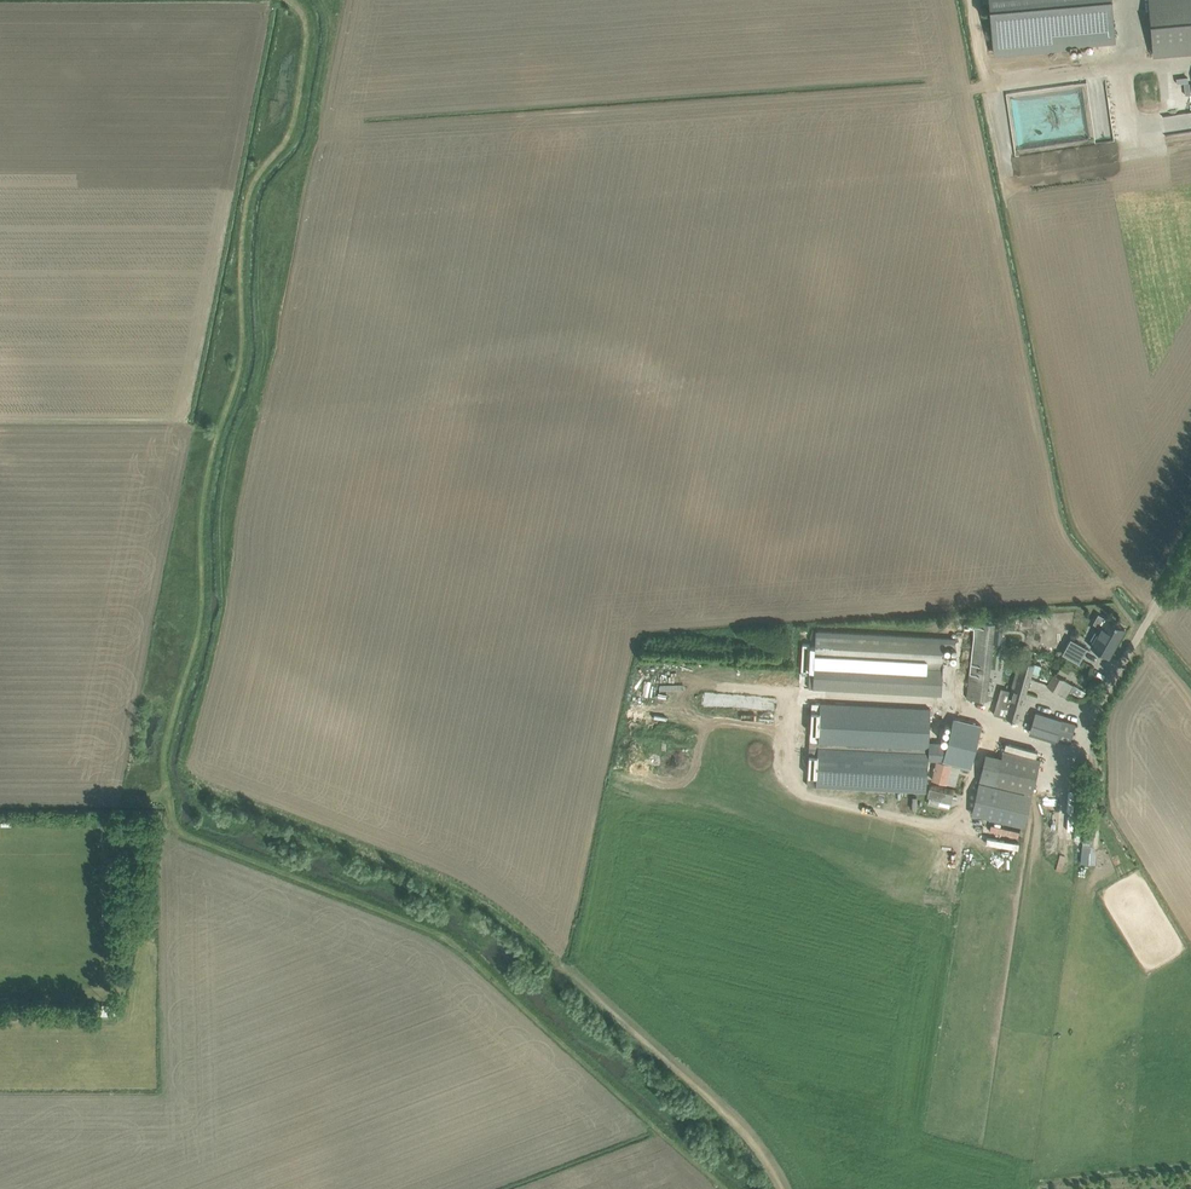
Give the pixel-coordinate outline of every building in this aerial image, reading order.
[(1117,0),(994,0),(999,53),(1120,42),(1117,0)] [(1121,75),(1109,77),(1113,102),(1125,100),(1121,75)] [(1103,628),(1092,647),(1110,657),(1126,629),(1100,614),(1095,623),(1103,628)] [(987,700),(996,624),(976,622),(967,698),(987,700)] [(945,638),(820,632),(817,689),(942,695),(945,638)] [(1072,638),(1063,653),(1080,662),(1088,648),(1072,638)] [(1004,716),(1006,717),(1018,721),(1035,663),(1020,659),(1008,703),(997,700),(994,714),(1004,716)] [(1073,684),(1070,682),(1055,673),(1048,686),(1066,697),(1073,684)] [(817,701),(813,782),(932,788),(936,707),(817,701)] [(1061,719),(1054,740),(1068,744),(1074,724),(1061,719)] [(981,724),(972,721),(970,728),(951,723),(942,760),(972,767),(981,731),(980,731),(981,724)] [(1039,763),(1002,754),(1001,762),(984,758),(979,780),(1032,793),(1039,763)] [(937,763),(932,781),(956,787),(960,769),(937,763)] [(951,803),(953,794),(930,788),(928,797),(951,803)] [(1096,847),(1092,847),(1093,815),(1083,814),(1081,862),(1095,863),(1096,847)] [(115,1018),(115,1002),(99,1003),(100,1018),(115,1018)]
